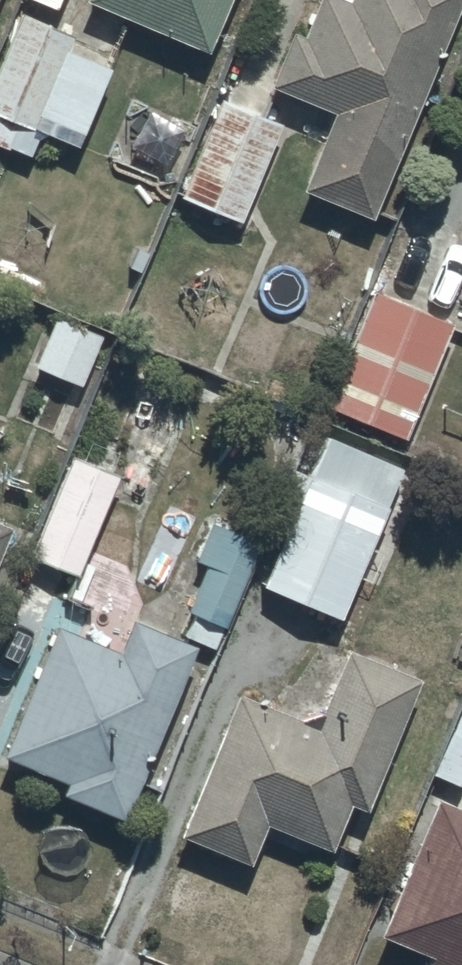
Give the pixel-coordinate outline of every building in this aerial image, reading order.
[(204,44),(222,0),(106,0),(204,44)] [(454,0),(310,0),(299,27),(289,23),(266,80),(332,106),(300,183),(369,211),(454,0)] [(105,65),(61,46),(68,29),(17,8),(0,49),(0,140),(31,152),(41,127),(74,140),(105,65)] [(279,122),(216,93),(178,191),(238,217),(279,122)] [(373,286),(322,399),(402,433),(451,319),(373,286)] [(99,331),(53,312),(34,362),(37,363),(17,414),(55,429),(73,382),(78,383),(99,331)] [(368,543),(400,461),(325,431),(321,439),(305,433),(277,507),(286,510),(259,579),(340,611),(355,572),(369,577),(380,548),(368,543)] [(76,571),(115,471),(66,452),(27,551),(76,571)] [(225,623),(255,535),(210,517),(196,557),(201,559),(184,608),(192,610),(184,633),(213,643),(221,621),(225,623)] [(190,641),(128,613),(116,644),(51,618),(0,747),(0,749),(63,774),(58,786),(122,811),(190,641)] [(365,804),(415,673),(343,643),(314,717),(233,686),(177,833),(248,860),(263,820),(330,845),(348,798),(365,804)] [(461,773),(461,702),(430,768),(458,781),(461,773)] [(435,792),(377,928),(429,950),(425,960),(437,964),(455,964),(457,961),(461,963),(461,803),(435,792)]
